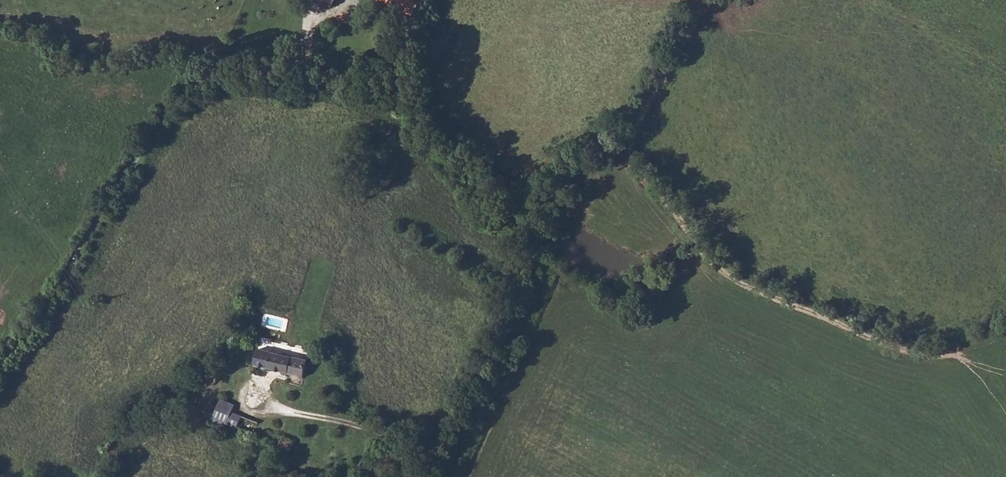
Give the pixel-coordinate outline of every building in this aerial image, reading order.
[(346,13),(333,15),(334,24),(348,22),(346,13)] [(307,362),(258,350),(254,366),(303,379),(307,362)] [(202,400),(194,421),(193,424),(209,431),(210,429),(213,422),(220,405),(202,400)] [(220,405),(213,422),(225,427),(222,434),(250,446),(260,423),(232,413),(235,407),(221,400),(220,405)] [(213,422),(210,429),(222,434),(225,427),(213,422)]
